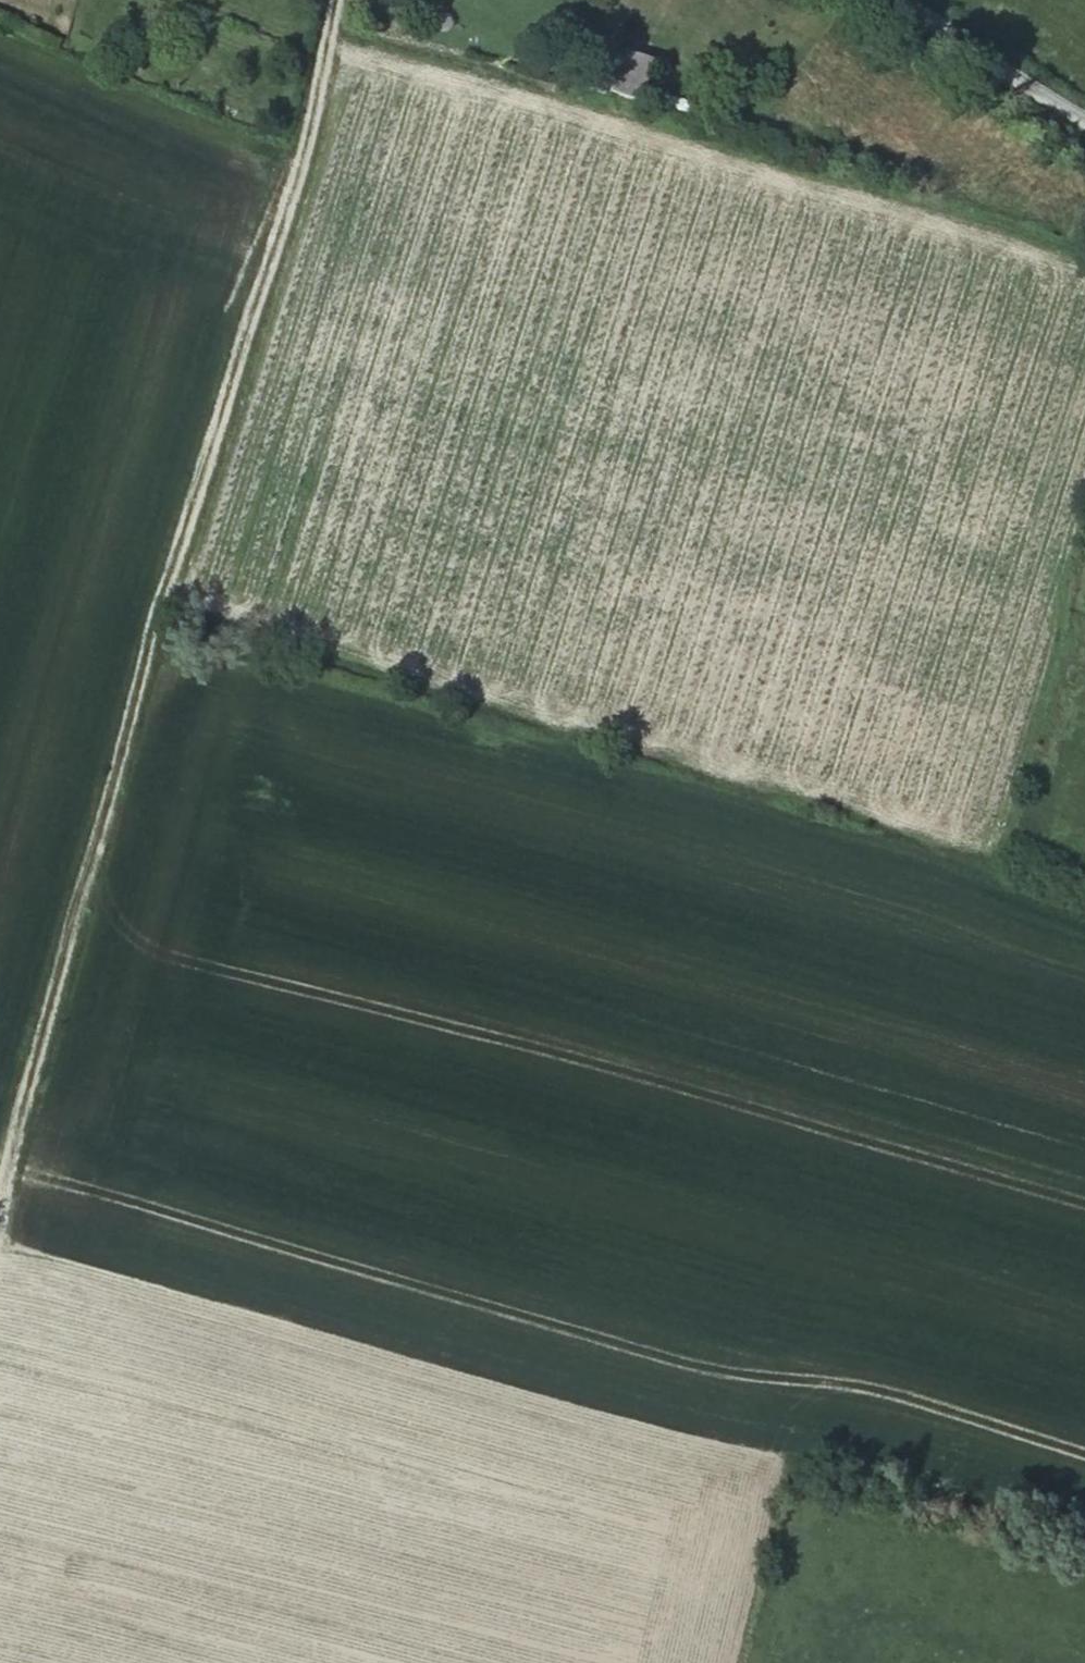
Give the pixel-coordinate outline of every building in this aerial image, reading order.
[(608,58),(596,93),(627,103),(638,68),(608,58)]
